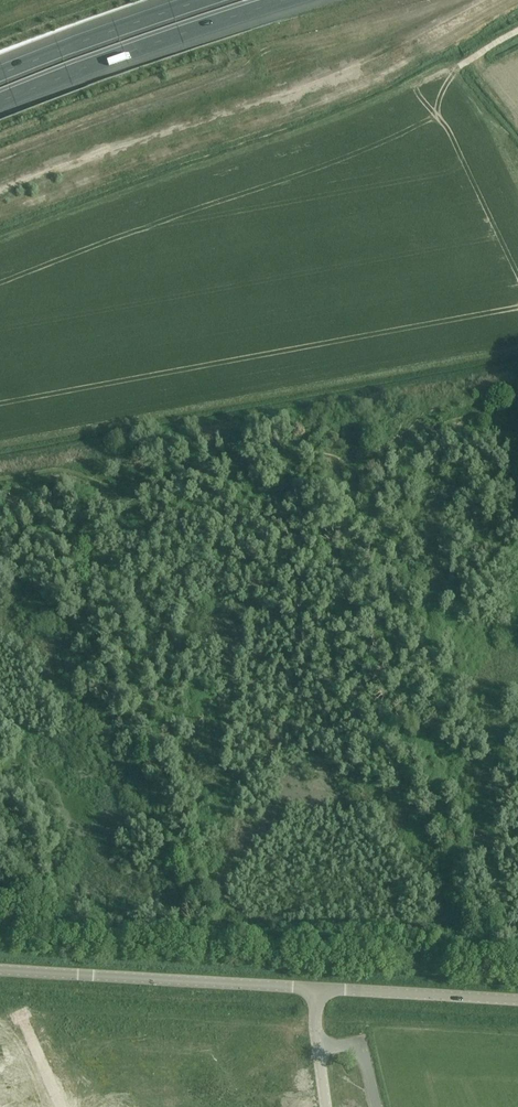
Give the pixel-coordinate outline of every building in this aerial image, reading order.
[(7,1048),(8,1026),(0,1026),(0,1048),(7,1048)] [(137,1041),(136,1065),(146,1066),(148,1042),(137,1041)] [(148,1042),(146,1066),(156,1066),(158,1042),(148,1042)] [(158,1042),(156,1066),(167,1067),(168,1043),(158,1042)] [(168,1043),(167,1067),(177,1067),(178,1043),(168,1043)] [(96,1045),(86,1050),(96,1072),(106,1067),(96,1045)] [(86,1050),(76,1054),(86,1076),(96,1072),(86,1050)] [(15,1070),(1,1077),(11,1101),(26,1095),(15,1070)] [(0,1077),(0,1106),(11,1101),(1,1077),(0,1077)] [(94,1106),(110,1106),(111,1098),(95,1097),(94,1106)] [(110,1106),(125,1106),(125,1099),(111,1098),(110,1106)]
